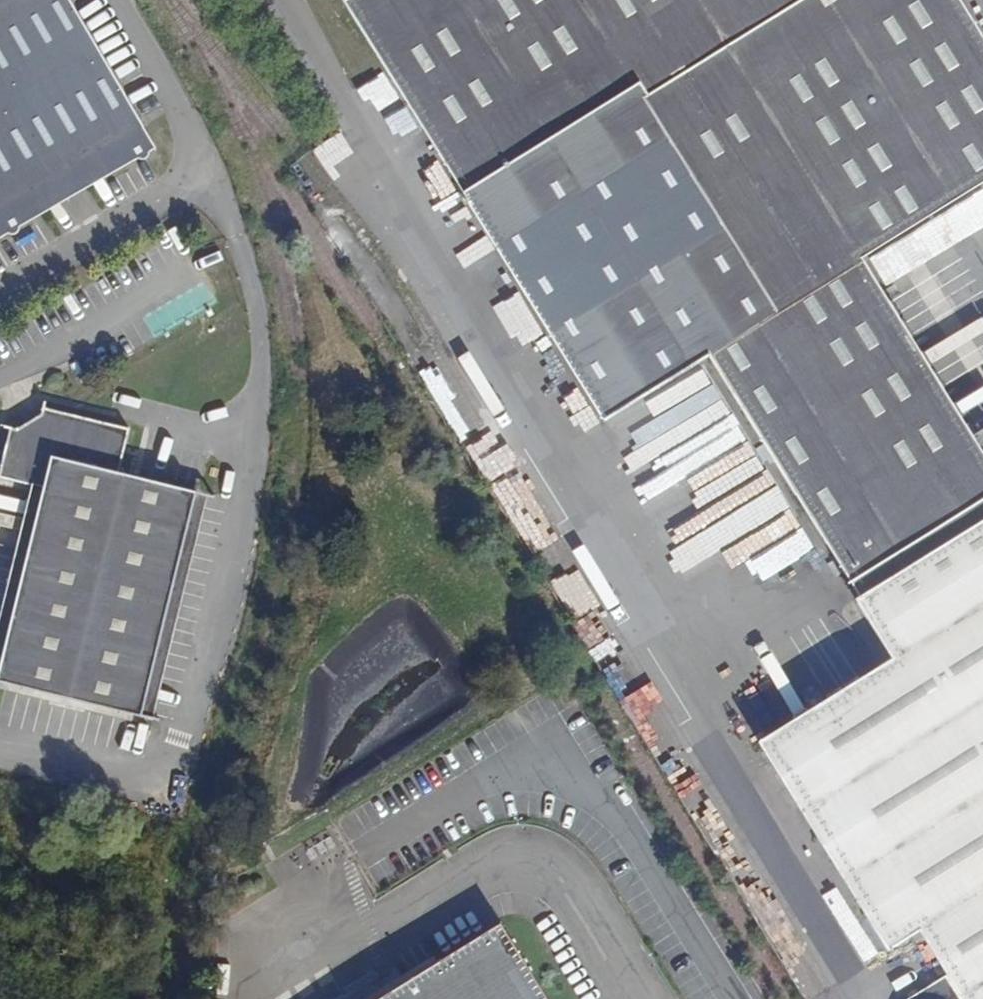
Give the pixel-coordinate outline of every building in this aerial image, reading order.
[(152,143),(70,0),(0,0),(0,231),(4,228),(6,231),(8,234),(12,235),(16,234),(19,231),(20,226),(20,224),(15,215),(131,147),(136,156),(138,159),(142,160),(146,159),(149,155),(150,152),(150,149),(147,145),(152,143)] [(603,419),(709,353),(804,505),(860,596),(982,519),(982,445),(862,258),(982,183),(982,36),(960,0),(343,0),(603,419)] [(152,143),(147,145),(150,149),(150,152),(156,148),(152,143)] [(136,156),(131,147),(15,215),(20,224),(20,226),(138,159),(136,156)] [(141,717),(196,492),(119,473),(129,429),(44,408),(42,415),(18,431),(11,429),(0,473),(0,477),(33,485),(44,488),(0,670),(0,682),(141,717)] [(44,488),(33,485),(0,619),(0,670),(44,488)] [(141,717),(153,720),(208,495),(196,492),(141,717)] [(887,947),(918,927),(963,998),(982,998),(982,519),(860,596),(856,598),(894,658),(759,741),(887,947)] [(824,907),(848,947),(869,934),(844,895),(824,907)] [(500,922),(378,998),(550,998),(500,922)]
